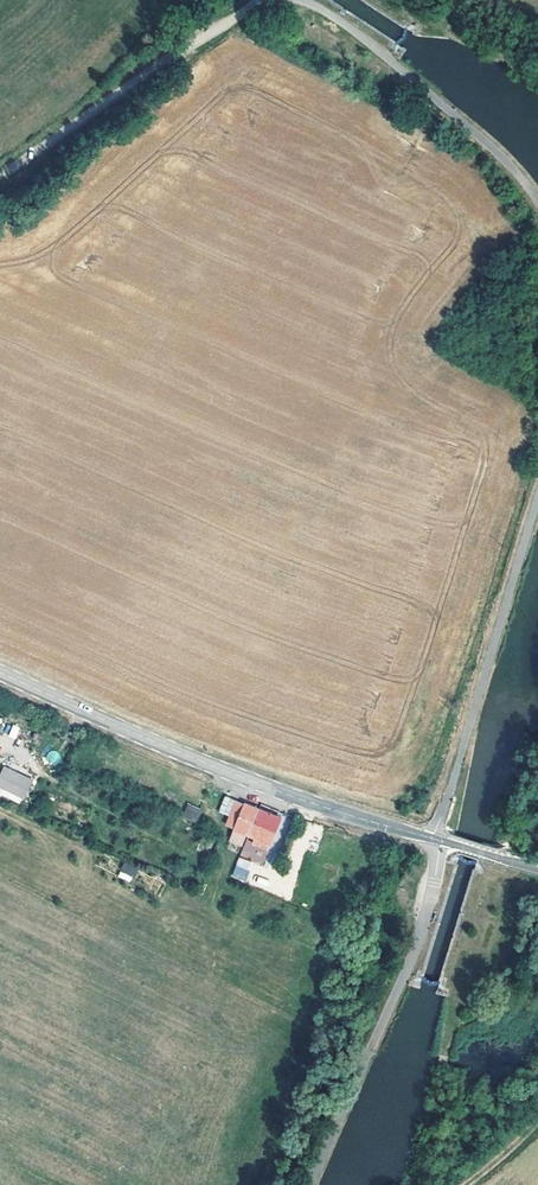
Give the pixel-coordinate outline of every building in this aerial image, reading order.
[(32,780),(5,767),(0,777),(0,785),(24,797),(32,780)] [(230,816),(236,800),(226,796),(220,812),(230,816)] [(236,828),(246,804),(236,800),(230,816),(227,824),(235,828),(236,828)] [(249,833),(258,810),(251,807),(246,804),(236,828),(246,832),(249,833)] [(199,815),(200,811),(187,806),(186,810),(199,815)] [(270,843),(281,818),(271,814),(259,809),(258,810),(249,833),(248,834),(255,837),(253,843),(266,848),(268,844),(262,841),(263,839),(270,843)] [(197,821),(199,815),(186,810),(184,816),(197,821)] [(241,845),(246,832),(236,828),(235,828),(230,840),(241,845)] [(255,860),(257,854),(249,850),(246,856),(255,860)] [(231,876),(244,882),(253,863),(239,857),(231,876)] [(117,877),(131,883),(137,868),(123,862),(117,877)]
